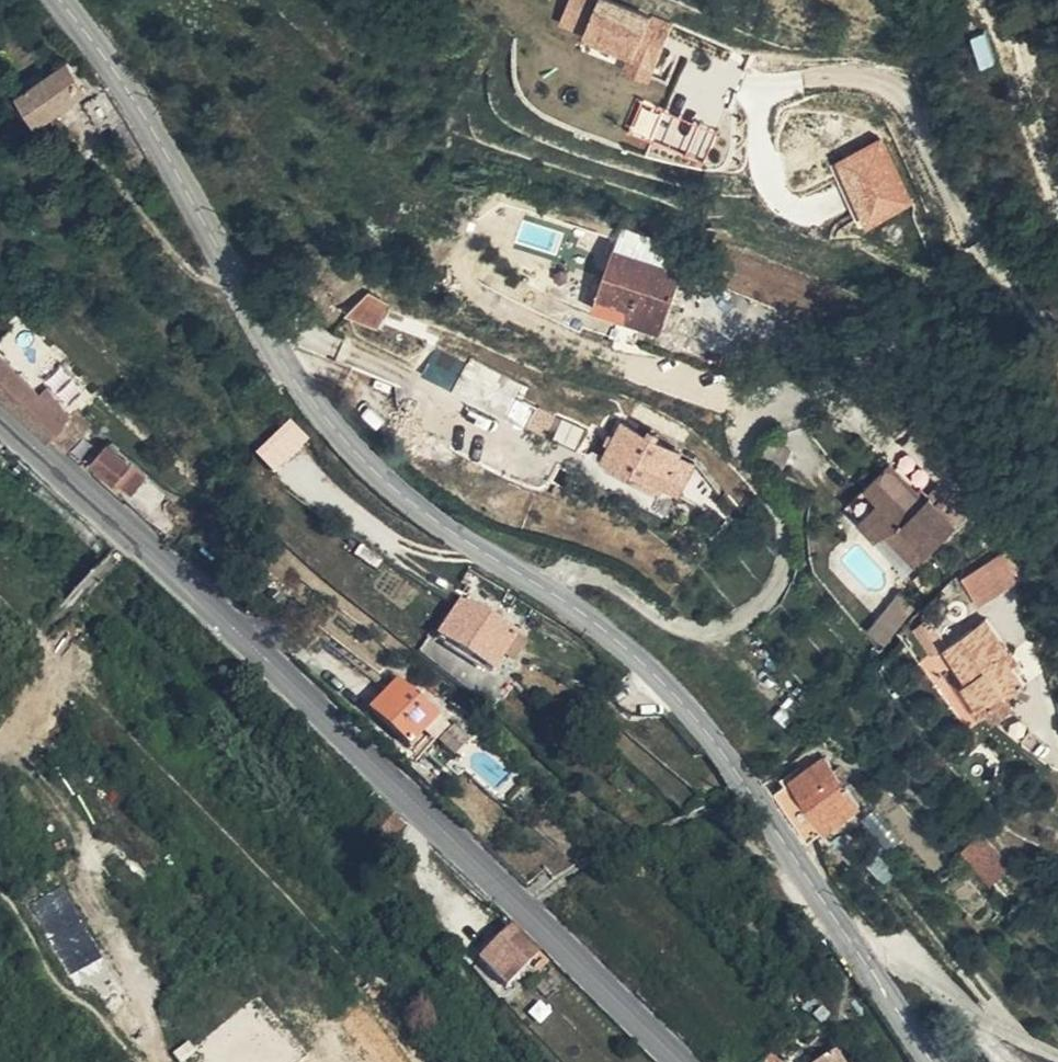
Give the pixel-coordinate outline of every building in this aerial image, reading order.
[(675,21),(624,0),(573,0),(565,19),(590,29),(589,32),(634,51),(629,63),(653,73),(675,21)] [(71,66),(35,89),(23,95),(43,123),(88,96),(71,66)] [(676,137),(708,152),(719,126),(695,115),(691,124),(684,120),(676,137)] [(914,199),(884,137),(842,157),(872,219),(914,199)] [(651,310),(647,322),(681,337),(707,282),(643,251),(621,297),(651,310)] [(402,312),(411,315),(414,303),(388,296),(370,320),(394,328),(402,312)] [(616,308),(647,322),(651,310),(621,297),(616,308)] [(27,421),(75,464),(98,437),(67,411),(59,413),(42,393),(37,398),(0,357),(0,396),(27,421)] [(292,421),(257,456),(276,474),(311,439),(292,421)] [(637,431),(618,466),(683,499),(701,464),(637,431)] [(141,470),(106,438),(94,452),(127,485),(141,470)] [(897,508),(879,523),(926,582),(991,527),(974,504),(959,513),(953,506),(945,513),(910,473),(885,494),(897,508)] [(164,493),(147,479),(134,497),(150,510),(164,493)] [(867,509),(879,523),(897,508),(885,494),(867,509)] [(1020,578),(1004,550),(964,573),(980,602),(1020,578)] [(872,619),(889,635),(921,601),(904,586),(872,619)] [(536,637),(482,603),(459,644),(511,677),(536,637)] [(1011,618),(970,643),(995,679),(988,682),(1006,713),(1014,709),(1021,719),(1039,707),(1032,696),(1048,685),(1029,655),(1033,654),(1011,618)] [(472,734),(425,692),(400,717),(438,751),(445,742),(458,753),(472,734)] [(792,794),(826,844),(853,823),(871,808),(844,770),(830,767),(792,794)] [(999,843),(985,854),(1006,882),(1019,871),(999,843)] [(558,960),(534,936),(510,958),(534,984),(558,960)]
